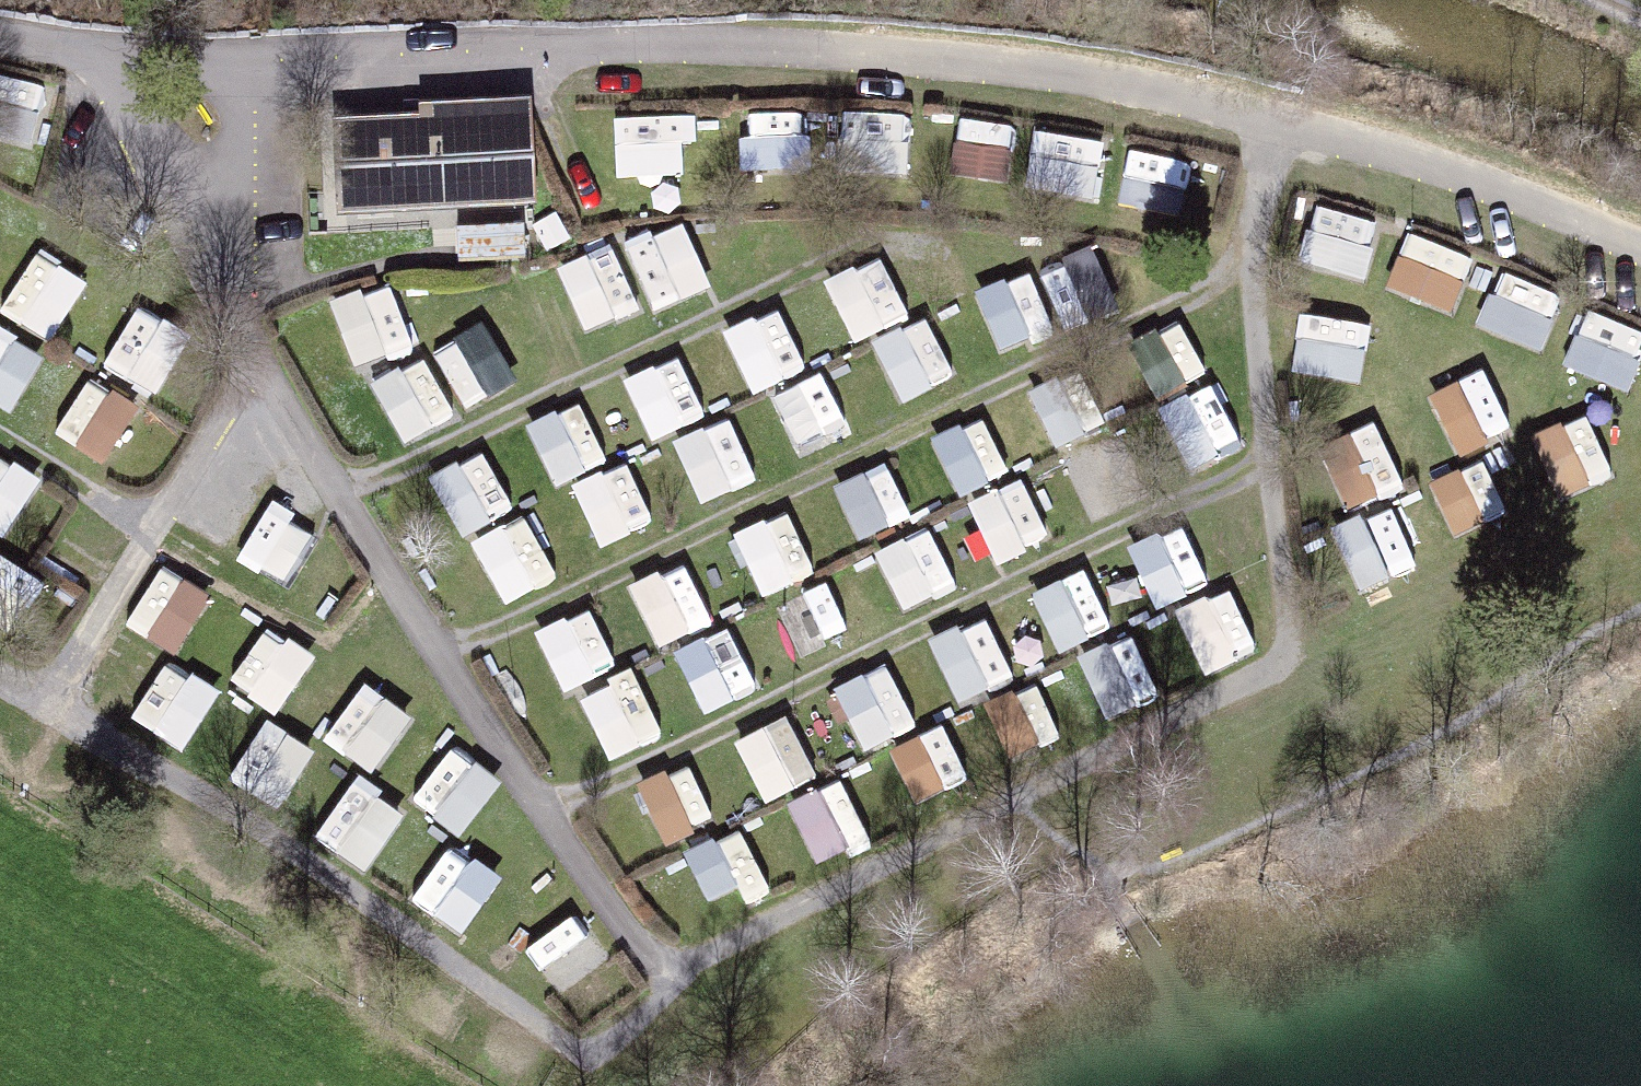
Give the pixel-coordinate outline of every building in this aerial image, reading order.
[(617,172),(694,163),(687,100),(610,109),(617,172)] [(910,168),(913,103),(849,101),(846,165),(910,168)] [(745,102),(745,161),(804,161),(804,102),(745,102)] [(535,204),(531,104),(303,115),(306,213),(535,204)] [(952,156),(1003,172),(1017,127),(966,112),(952,156)] [(1030,188),(1102,194),(1107,126),(1035,120),(1030,188)] [(1121,191),(1182,200),(1189,148),(1128,139),(1121,191)] [(1363,270),(1384,211),(1318,188),(1297,247),(1363,270)] [(655,300),(715,273),(684,207),(625,234),(655,300)] [(524,208),(460,215),(463,245),(527,238),(524,208)] [(1410,219),(1386,275),(1455,303),(1479,248),(1410,219)] [(617,229),(558,255),(588,322),(647,296),(617,229)] [(41,238),(2,298),(51,330),(90,269),(41,238)] [(1481,318),(1542,342),(1565,285),(1503,260),(1481,318)] [(1023,324),(1044,323),(1041,266),(1020,267),(1023,324)] [(392,267),(331,291),(358,360),(419,336),(392,267)] [(1011,270),(974,278),(985,335),(1022,328),(1011,270)] [(752,381),(807,360),(782,296),(727,317),(752,381)] [(1362,371),(1372,312),(1303,301),(1293,360),(1362,371)] [(1567,355),(1633,378),(1640,356),(1640,320),(1587,301),(1567,355)] [(900,389),(956,367),(931,306),(875,328),(900,389)] [(1161,389),(1209,362),(1178,308),(1130,336),(1161,389)] [(435,335),(463,396),(516,372),(488,311),(435,335)] [(14,403),(46,343),(0,318),(0,396),(14,403)] [(371,373),(407,434),(460,402),(424,341),(371,373)] [(683,344),(628,365),(652,427),(707,407),(683,344)] [(1056,433),(1103,412),(1079,357),(1032,378),(1056,433)] [(1460,446),(1513,419),(1481,357),(1428,384),(1460,446)] [(800,444),(852,422),(826,362),(774,384),(800,444)] [(93,364),(54,424),(105,457),(144,397),(93,364)] [(1160,399),(1190,459),(1242,433),(1211,372),(1160,399)] [(525,416),(557,476),(610,448),(578,388),(525,416)] [(1587,401),(1531,426),(1559,489),(1615,464),(1587,401)] [(953,479),(1004,467),(990,407),(938,419),(953,479)] [(678,429),(703,493),(757,472),(732,408),(678,429)] [(1373,411),(1319,440),(1350,499),(1405,470),(1373,411)] [(1070,442),(1093,500),(1134,485),(1111,426),(1070,442)] [(484,439),(432,464),(462,526),(514,500),(484,439)] [(11,526),(43,466),(0,444),(0,521),(11,526)] [(860,527),(912,505),(890,450),(837,472),(860,527)] [(1452,525),(1508,504),(1488,450),(1431,471),(1452,525)] [(601,536),(655,513),(629,453),(576,475),(601,536)] [(995,551),(1050,529),(1026,467),(970,489),(995,551)] [(294,576),(323,520),(269,493),(241,549),(294,576)] [(1356,581),(1415,561),(1392,494),(1334,513),(1356,581)] [(736,520),(762,585),(816,563),(790,499),(736,520)] [(471,531),(507,595),(560,566),(525,501),(471,531)] [(904,599),(958,575),(930,516),(877,541),(904,599)] [(1130,535),(1160,595),(1189,581),(1159,521),(1130,535)] [(631,576),(661,634),(714,607),(684,549),(631,576)] [(125,610),(175,645),(217,586),(167,551),(125,610)] [(1059,641),(1113,616),(1086,557),(1032,581),(1059,641)] [(1197,660),(1253,648),(1237,580),(1182,592),(1197,660)] [(594,597),(539,617),(561,678),(616,658),(594,597)] [(988,604),(929,628),(955,693),(1015,669),(988,604)] [(267,613),(230,671),(280,703),(317,645),(267,613)] [(700,688),(750,671),(730,615),(681,633),(700,688)] [(1100,702),(1153,690),(1138,627),(1085,639),(1100,702)] [(173,648),(132,703),(182,740),(223,684),(173,648)] [(865,739),(917,715),(889,652),(836,675),(865,739)] [(613,750),(665,724),(633,660),(581,686),(613,750)] [(376,764),(415,707),(366,673),(327,730),(376,764)] [(990,690),(1009,744),(1041,733),(1021,679),(990,690)] [(744,730),(774,786),(820,761),(789,705),(744,730)] [(267,710),(240,752),(289,783),(316,740),(267,710)] [(929,724),(895,739),(917,791),(951,777),(929,724)] [(464,825),(503,767),(452,733),(413,790),(464,825)] [(639,771),(666,834),(696,821),(670,759),(639,771)] [(362,862),(409,802),(361,765),(314,825),(362,862)] [(791,792),(820,852),(870,829),(842,768),(791,792)] [(723,828),(691,837),(707,891),(738,881),(723,828)] [(452,832),(413,887),(460,920),(499,865),(452,832)] [(588,904),(536,927),(557,973),(609,950),(588,904)]
